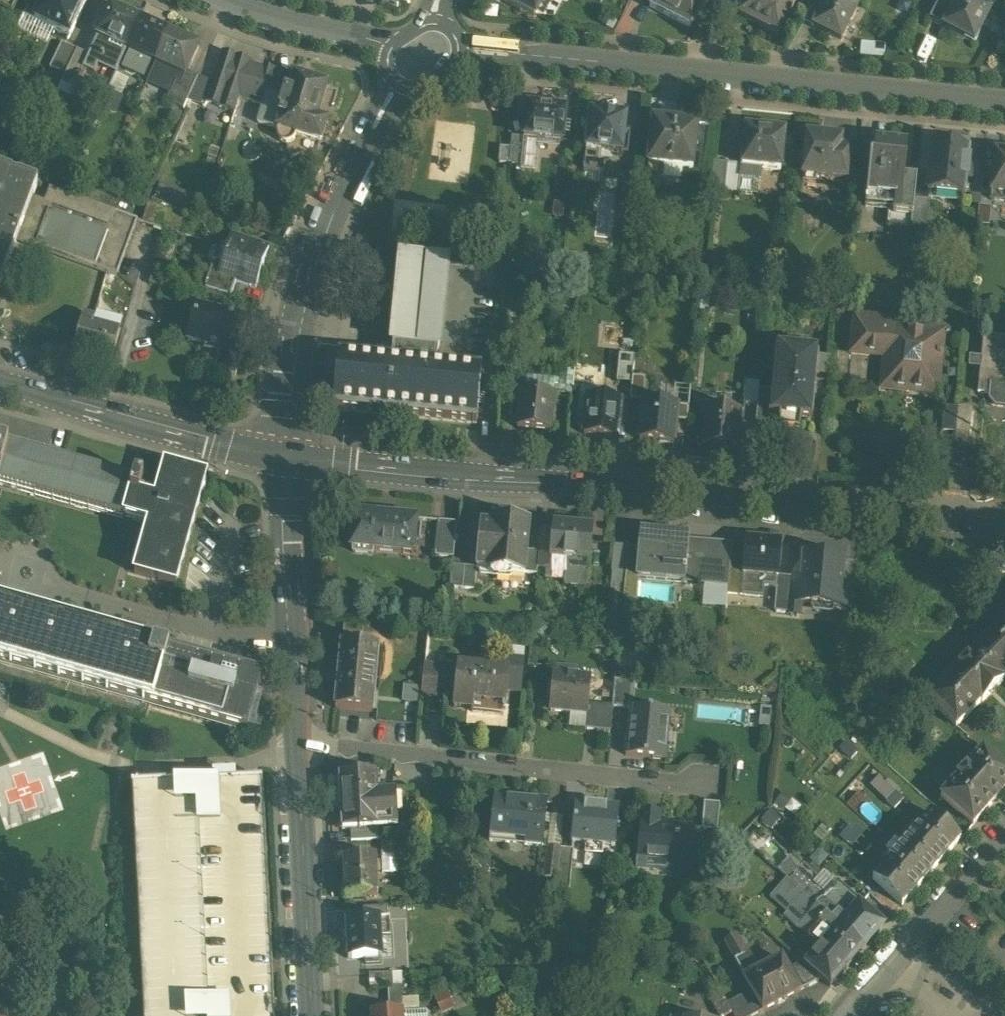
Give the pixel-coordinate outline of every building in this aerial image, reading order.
[(0,1),(0,8),(12,13),(18,0),(0,0),(0,1)] [(24,15),(35,20),(45,0),(31,0),(24,15)] [(35,20),(69,37),(87,0),(45,0),(35,20)] [(535,18),(545,0),(501,0),(535,18)] [(653,0),(649,7),(690,29),(698,13),(704,16),(713,0),(653,0)] [(729,4),(742,10),(747,0),(731,0),(729,4)] [(739,17),(778,36),(795,2),(790,0),(747,0),(742,10),(739,17)] [(800,21),(813,28),(827,0),(811,0),(800,21)] [(837,0),(827,0),(813,28),(841,42),(857,10),(837,0)] [(965,0),(958,0),(953,10),(944,27),(975,43),(990,13),(965,0)] [(953,10),(943,5),(934,22),(944,27),(953,10)] [(140,20),(111,8),(90,56),(84,70),(86,71),(94,74),(97,66),(117,73),(127,51),(140,20)] [(169,34),(140,20),(127,51),(156,63),(169,34)] [(198,47),(169,34),(156,63),(150,78),(172,88),(177,74),(185,78),(185,77),(187,73),(198,47)] [(62,44),(50,67),(65,74),(77,50),(62,44)] [(90,56),(77,50),(65,74),(62,81),(77,89),(86,71),(84,70),(90,56)] [(294,77),(223,55),(214,84),(207,105),(235,114),(237,108),(240,99),(262,107),(265,98),(282,104),(286,93),(288,94),(294,77)] [(185,77),(185,78),(177,74),(172,88),(166,102),(182,110),(188,101),(198,78),(187,73),(185,77)] [(326,87),(294,77),(288,94),(286,93),(282,104),(265,98),(262,107),(257,123),(277,129),(276,134),(277,138),(279,141),(283,143),(287,143),(291,142),(294,139),(296,135),(321,144),(327,124),(316,120),(326,87)] [(214,84),(198,78),(188,101),(204,108),(207,105),(214,84)] [(568,105),(554,103),(553,109),(529,107),(526,138),(528,138),(564,142),(568,105)] [(230,129),(242,133),(249,112),(237,108),(235,114),(230,129)] [(611,116),(590,114),(586,150),(606,152),(627,154),(630,133),(624,133),(626,117),(623,113),(615,112),(611,114),(611,116)] [(700,124),(655,121),(650,165),(651,165),(649,176),(663,177),(664,166),(694,169),(700,124)] [(784,133),(746,129),(742,166),(741,178),(760,180),(761,169),(781,171),(784,133)] [(843,138),(808,135),(805,177),(848,180),(850,150),(842,149),(843,138)] [(526,138),(512,137),(511,148),(509,164),(525,165),(528,138),(526,138)] [(910,145),(876,142),(874,159),(872,159),(868,198),(891,200),(895,201),(894,214),(913,216),(915,200),(917,179),(907,178),(910,145)] [(951,149),(934,148),(929,194),(965,198),(967,178),(970,179),(971,166),(968,166),(968,160),(969,160),(970,153),(969,153),(970,146),(951,144),(951,149)] [(511,148),(500,147),(499,162),(509,164),(511,148)] [(606,152),(586,150),(584,172),(603,174),(606,152)] [(1004,152),(1004,155),(997,154),(992,201),(1004,203),(1004,152)] [(727,164),(713,163),(710,191),(724,192),(727,164)] [(742,166),(727,164),(724,192),(739,194),(741,178),(742,166)] [(0,170),(0,290),(19,238),(33,199),(39,184),(0,170)] [(635,177),(621,175),(617,211),(631,212),(635,177)] [(760,180),(741,178),(739,194),(758,196),(760,180)] [(161,184),(155,198),(180,206),(184,193),(161,184)] [(117,214),(51,190),(46,204),(52,207),(38,245),(120,274),(128,253),(106,245),(117,214)] [(441,231),(441,199),(390,198),(390,230),(441,231)] [(33,199),(19,238),(38,245),(52,207),(46,204),(33,199)] [(913,216),(894,214),(895,201),(891,200),(888,227),(912,229),(913,226),(913,216)] [(930,202),(915,200),(913,216),(913,226),(928,227),(930,202)] [(169,212),(148,204),(142,224),(164,232),(169,212)] [(117,214),(106,245),(128,253),(138,222),(117,214)] [(268,250),(231,237),(221,269),(219,276),(243,284),(255,288),(268,250)] [(390,363),(338,357),(333,409),(476,423),(481,372),(436,367),(447,261),(401,256),(391,346),(390,363)] [(236,282),(219,276),(221,269),(213,266),(206,287),(232,295),(232,293),(236,282)] [(243,284),(236,282),(232,293),(239,295),(243,284)] [(185,293),(161,287),(157,299),(182,306),(185,293)] [(710,293),(700,292),(699,312),(708,313),(710,293)] [(247,320),(196,306),(187,340),(206,346),(206,348),(219,351),(220,349),(237,354),(238,352),(247,320)] [(122,331),(95,324),(97,318),(86,315),(76,352),(114,362),(122,331)] [(854,351),(873,352),(876,320),(857,318),(854,351)] [(893,322),(876,320),(873,352),(884,353),(887,326),(893,327),(893,322)] [(522,323),(510,322),(508,342),(515,343),(515,344),(519,344),(522,323)] [(884,353),(880,392),(939,398),(946,332),(893,327),(887,326),(884,353)] [(984,336),(978,393),(992,395),(991,400),(997,405),(1004,406),(1004,338),(984,336)] [(515,343),(508,342),(506,354),(514,355),(515,344),(515,343)] [(818,355),(807,354),(808,348),(786,346),(786,352),(775,351),(771,391),(768,415),(770,415),(779,416),(779,422),(801,424),(801,418),(812,419),(815,393),(812,393),(813,381),(816,381),(817,375),(818,355)] [(237,354),(220,349),(219,351),(214,371),(235,377),(242,353),(238,352),(237,354)] [(634,356),(619,355),(617,382),(631,383),(634,356)] [(830,357),(818,355),(817,375),(828,376),(830,357)] [(574,376),(560,374),(558,386),(557,395),(557,396),(571,398),(574,376)] [(632,378),(630,401),(646,402),(646,395),(648,380),(632,378)] [(558,386),(522,383),(517,428),(550,431),(553,394),(557,395),(558,386)] [(691,386),(661,383),(660,396),(661,396),(661,403),(679,405),(689,406),(691,386)] [(759,384),(747,383),(745,404),(757,405),(759,390),(759,384)] [(229,385),(219,385),(219,401),(229,401),(229,385)] [(608,390),(584,388),(582,408),(588,409),(586,434),(619,437),(623,400),(607,398),(608,390)] [(771,391),(759,390),(757,405),(755,425),(769,427),(770,415),(768,415),(771,391)] [(660,396),(646,395),(646,402),(641,439),(675,443),(679,405),(661,403),(661,396),(660,396)] [(741,410),(708,406),(704,447),(736,450),(741,410)] [(958,409),(944,408),(942,432),(956,433),(958,409)] [(972,410),(958,409),(956,433),(970,434),(972,410)] [(812,437),(789,435),(786,464),(809,466),(812,437)] [(0,441),(0,475),(9,443),(0,441)] [(9,443),(0,475),(0,481),(124,516),(134,478),(9,443)] [(206,477),(165,465),(157,493),(141,488),(143,479),(135,477),(134,478),(124,516),(149,523),(134,574),(176,586),(206,477)] [(417,520),(355,514),(354,525),(353,525),(351,538),(352,539),(351,549),(354,550),(354,553),(373,555),(373,551),(413,555),(417,520)] [(501,520),(493,519),(492,523),(481,522),(477,567),(503,570),(503,572),(525,574),(525,572),(527,550),(530,521),(502,519),(501,520)] [(457,523),(439,522),(436,557),(453,559),(457,523)] [(592,528),(553,524),(553,531),(550,558),(566,559),(588,561),(589,561),(592,528)] [(550,558),(553,531),(540,530),(539,551),(537,566),(546,567),(550,566),(550,558)] [(687,536),(641,532),(640,548),(637,578),(638,578),(699,584),(703,543),(686,542),(687,536)] [(779,543),(744,540),(744,546),(741,573),(760,575),(759,585),(761,585),(774,586),(775,576),(776,576),(777,576),(779,543)] [(732,546),(703,543),(699,584),(728,586),(732,546)] [(628,547),(613,545),(610,572),(625,573),(628,547)] [(744,546),(732,546),(728,586),(728,592),(739,593),(741,573),(744,546)] [(640,548),(628,547),(625,573),(622,599),(636,600),(638,578),(637,578),(640,548)] [(539,551),(527,550),(525,572),(537,573),(537,566),(539,551)] [(843,559),(804,555),(801,578),(799,602),(800,603),(839,606),(841,582),(843,559)] [(588,561),(566,559),(563,584),(586,587),(588,561)] [(477,567),(453,565),(450,588),(475,590),(477,567)] [(760,575),(741,573),(739,593),(760,595),(761,585),(759,585),(760,575)] [(789,577),(777,576),(776,576),(775,576),(774,586),(773,612),(786,613),(789,577)] [(801,578),(789,577),(786,613),(799,615),(800,603),(799,602),(801,578)] [(853,583),(841,582),(839,606),(851,607),(853,583)] [(247,730),(261,678),(0,604),(0,660),(247,730)] [(994,633),(1004,644),(1004,621),(994,633)] [(930,697),(958,724),(985,697),(1003,678),(1004,677),(1004,644),(994,633),(930,697)] [(377,648),(341,645),(335,710),(371,713),(377,648)] [(519,661),(511,660),(507,663),(506,671),(508,671),(506,691),(516,692),(519,689),(522,664),(519,661)] [(438,667),(424,666),(421,695),(435,697),(438,667)] [(506,671),(458,666),(454,707),(472,708),(473,709),(474,703),(504,706),(506,691),(508,671),(506,671)] [(591,680),(554,675),(550,711),(586,715),(587,715),(588,706),(591,680)] [(628,682),(614,680),(612,708),(625,709),(628,682)] [(403,700),(419,702),(420,686),(405,685),(403,700)] [(504,706),(474,703),(473,709),(472,708),(471,714),(503,717),(504,706)] [(601,707),(588,706),(587,715),(586,715),(584,729),(599,731),(601,707)] [(612,708),(601,707),(599,731),(610,732),(612,708)] [(670,712),(629,708),(629,710),(630,710),(626,756),(625,756),(625,757),(666,760),(666,759),(664,758),(668,714),(670,714),(670,712)] [(985,749),(941,795),(972,825),(1004,788),(1004,768),(985,749)] [(375,774),(338,776),(341,830),(350,830),(377,828),(397,827),(395,792),(376,793),(375,774)] [(131,785),(131,786),(143,1015),(275,1015),(263,779),(234,780),(158,784),(131,785)] [(546,802),(494,797),(493,800),(491,800),(490,812),(492,813),(489,842),(522,845),(522,847),(541,849),(546,802)] [(719,803),(704,802),(701,830),(717,832),(719,803)] [(618,809),(575,804),(571,842),(586,844),(585,849),(602,851),(602,845),(614,846),(618,809)] [(693,828),(658,825),(659,813),(642,811),(638,859),(674,862),(674,870),(689,872),(693,828)] [(930,813),(872,879),(901,907),(960,840),(930,813)] [(377,828),(350,830),(350,841),(377,840),(377,828)] [(408,838),(379,840),(380,858),(409,856),(408,838)] [(560,848),(547,847),(544,879),(556,879),(560,848)] [(573,849),(560,848),(556,879),(557,879),(556,886),(569,887),(573,849)] [(374,858),(342,860),(345,897),(377,895),(374,858)] [(803,865),(788,880),(816,905),(829,891),(830,890),(803,865)] [(788,880),(786,879),(770,897),(787,913),(784,916),(796,927),(816,905),(788,880)] [(845,892),(835,884),(830,890),(829,891),(839,899),(845,892)] [(848,917),(824,896),(816,905),(826,915),(840,926),(848,917)] [(848,917),(840,926),(864,948),(884,926),(859,904),(848,917)] [(826,915),(816,905),(796,927),(807,937),(819,923),(826,915)] [(386,907),(362,908),(362,919),(386,918),(386,907)] [(840,926),(826,915),(819,923),(832,935),(840,926)] [(362,919),(346,920),(348,959),(380,958),(379,926),(389,925),(388,918),(362,919)] [(832,935),(820,948),(845,970),(864,948),(840,926),(832,935)] [(725,939),(735,958),(748,952),(739,932),(725,939)] [(845,970),(820,948),(805,965),(821,980),(830,988),(845,970)] [(781,959),(744,978),(751,991),(762,1011),(799,992),(781,959)] [(821,980),(805,965),(802,962),(793,967),(805,989),(821,980)] [(401,973),(369,974),(369,988),(389,987),(400,986),(402,986),(401,973)] [(400,986),(389,987),(390,1013),(401,1012),(400,986)] [(726,1004),(732,1014),(733,1015),(754,1015),(762,1011),(751,991),(727,1004),(726,1004)] [(708,999),(718,1015),(728,1015),(732,1014),(726,1004),(727,1004),(721,992),(708,999)]
